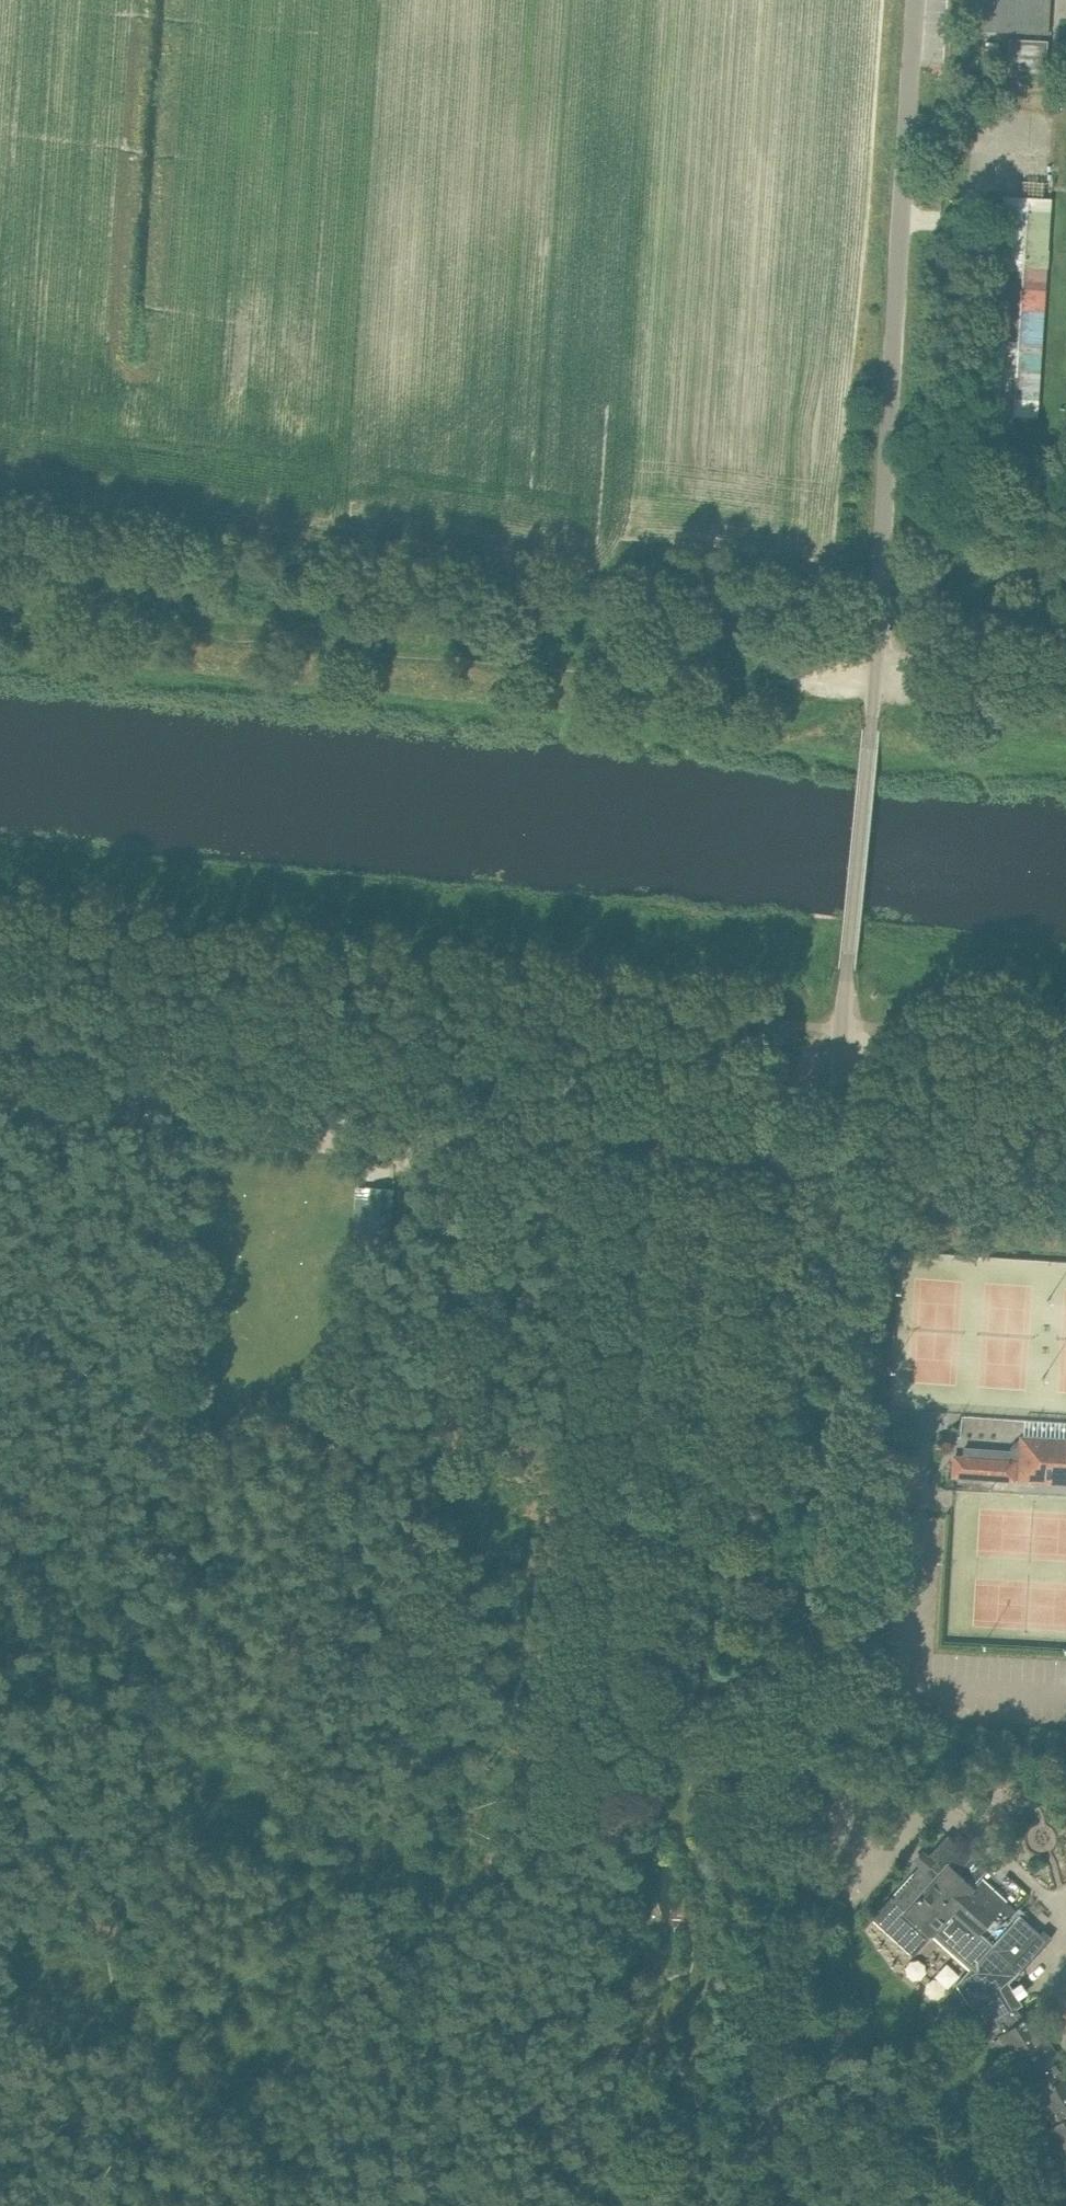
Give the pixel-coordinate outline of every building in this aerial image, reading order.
[(1049,0),(983,0),(981,30),(1003,31),(1047,34),(1049,0)] [(1010,38),(1008,74),(1046,76),(1048,41),(1010,38)] [(986,41),(984,63),(998,64),(999,42),(986,41)] [(990,415),(1037,418),(1051,198),(1005,195),(990,415)] [(393,1188),(370,1187),(354,1186),(352,1222),(391,1225),(393,1188)] [(954,1474),(1065,1482),(1065,1440),(1022,1438),(1022,1440),(1020,1440),(1011,1448),(1011,1450),(964,1447),(963,1457),(955,1457),(954,1474)] [(973,1780),(973,1769),(962,1769),(961,1780),(973,1780)] [(1058,2123),(1048,2129),(1065,2157),(1065,2072),(1030,2016),(1029,2017),(1029,2016),(1024,2018),(1017,2008),(1023,2004),(1019,1998),(1025,1994),(1019,1984),(1012,1988),(1009,1982),(1019,1971),(1020,1972),(1052,1937),(1043,1929),(1040,1933),(981,1879),(988,1871),(947,1834),(933,1847),(915,1868),(872,1917),(913,1955),(933,1934),(970,1968),(956,1983),(990,2036),(991,2036),(989,2032),(999,2026),(1004,2033),(1001,2035),(1058,2123)]
